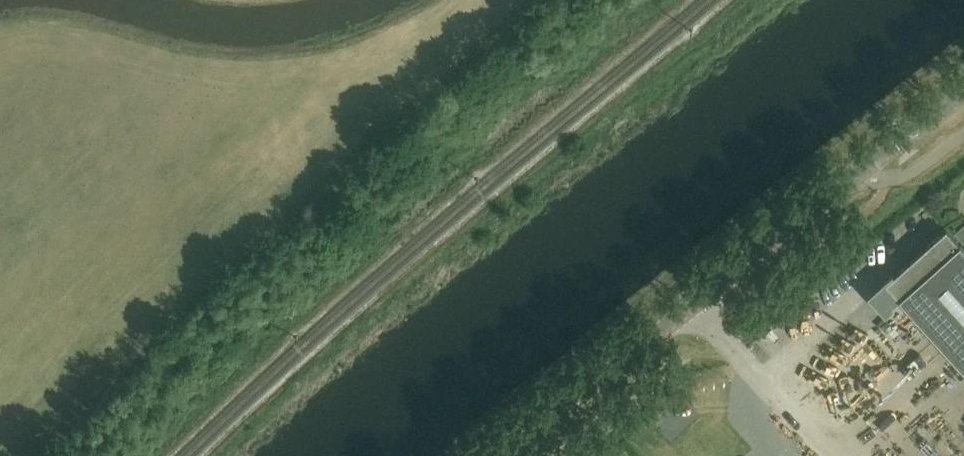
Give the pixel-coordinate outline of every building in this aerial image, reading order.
[(963,369),(963,246),(961,243),(961,244),(947,228),(887,283),(900,298),(963,369)]
